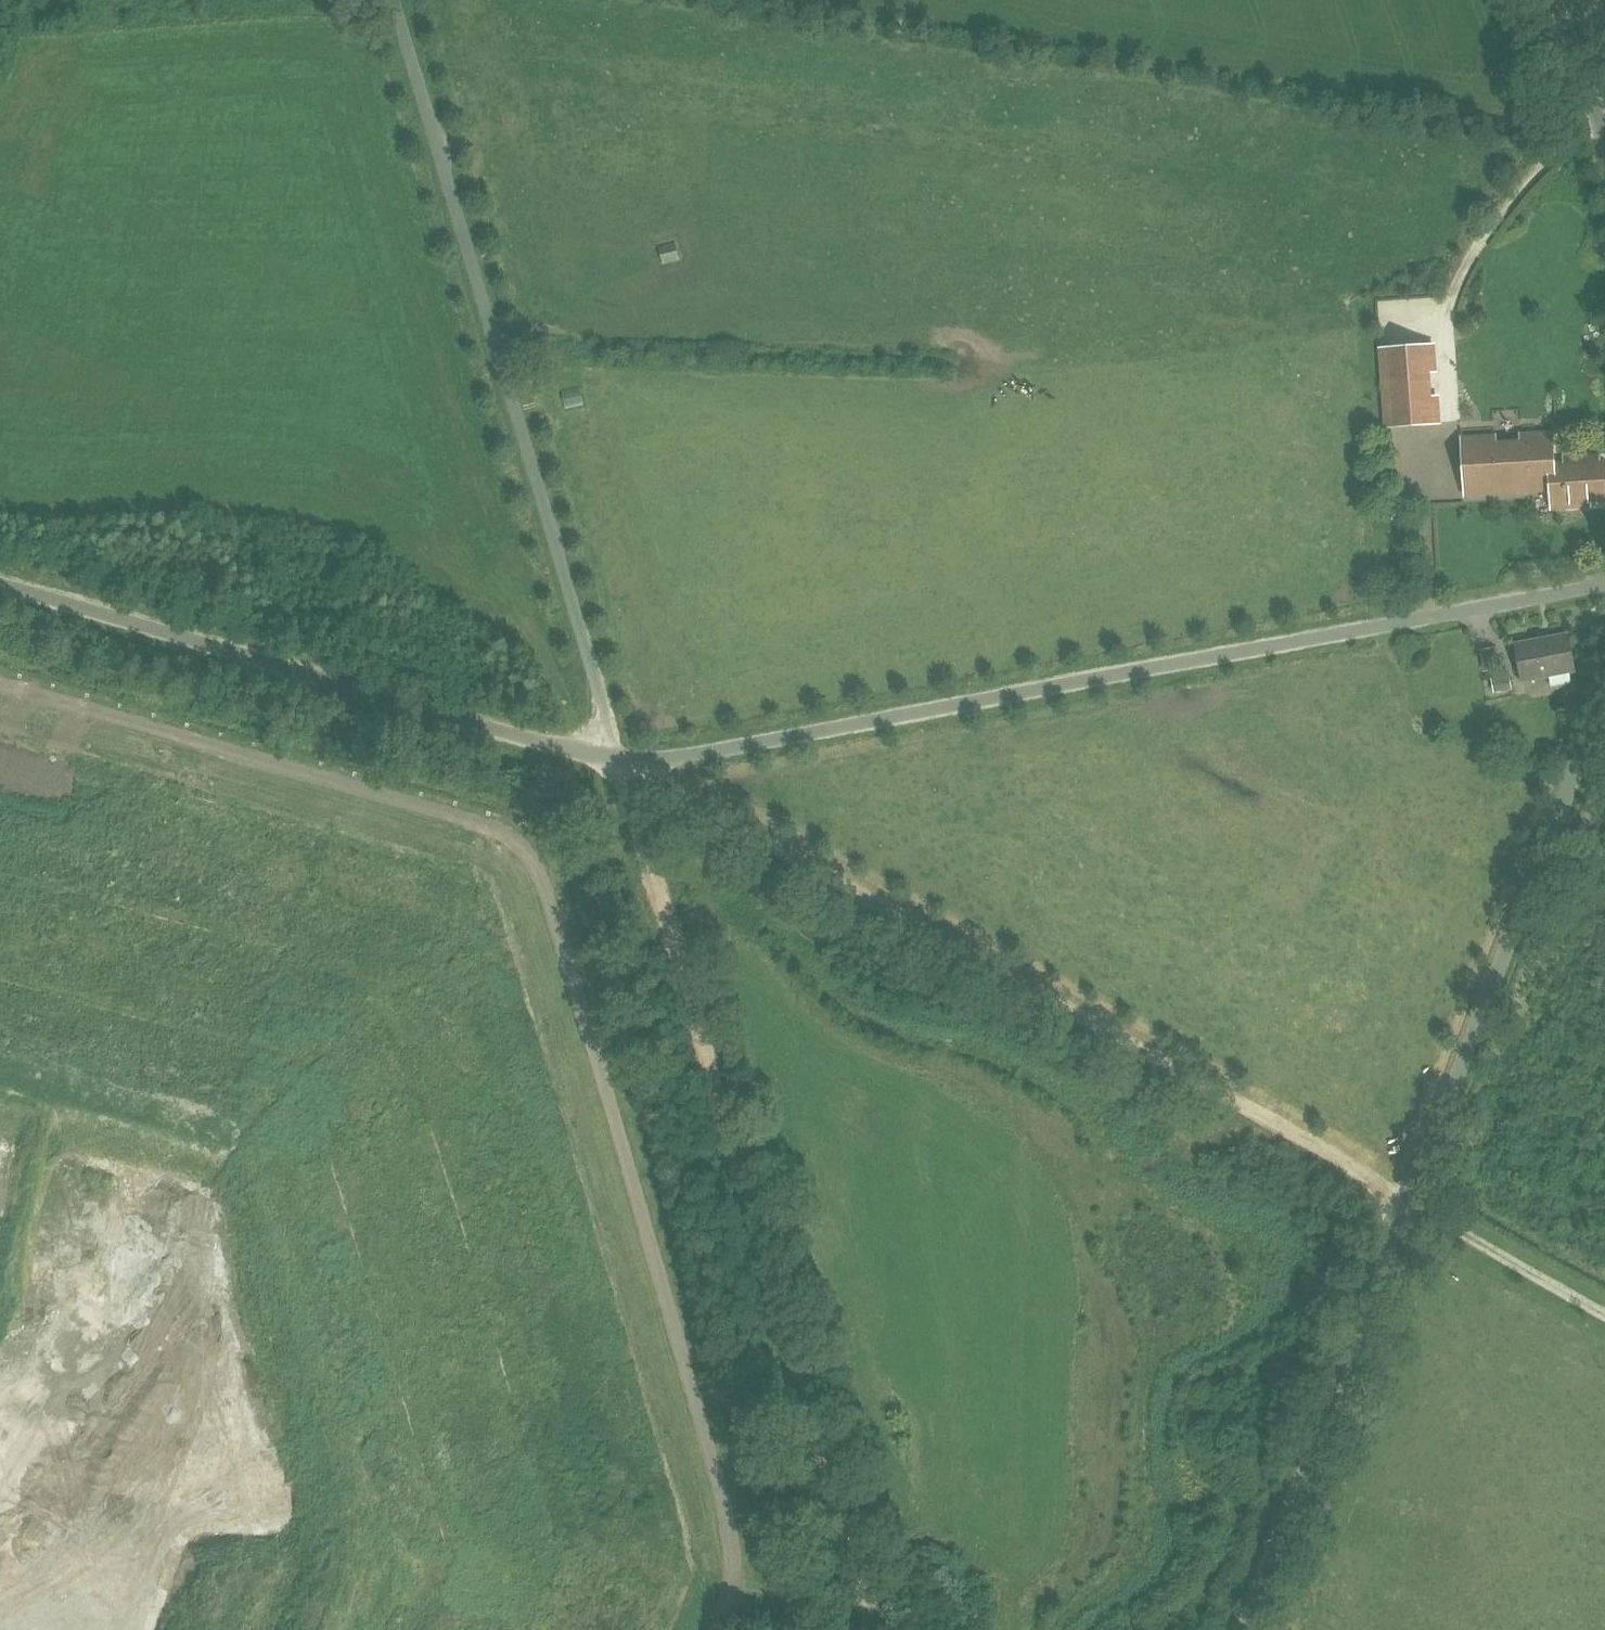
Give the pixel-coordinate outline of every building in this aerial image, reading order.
[(675,242),(658,247),(663,263),(680,258),(675,242)] [(1399,346),(1380,348),(1386,426),(1405,425),(1405,418),(1419,417),(1420,423),(1439,422),(1437,396),(1430,396),(1428,371),(1435,371),(1433,344),(1414,345),(1415,352),(1400,353),(1399,346)] [(579,387),(561,391),(565,409),(583,405),(579,387)] [(1461,437),(1464,494),(1555,489),(1556,508),(1589,507),(1589,499),(1604,498),(1604,463),(1562,466),(1563,470),(1553,470),(1551,432),(1540,432),(1540,434),(1531,435),(1531,433),(1520,433),(1521,448),(1495,449),(1494,435),(1461,437)] [(1567,635),(1516,644),(1523,679),(1574,670),(1567,635)] [(1512,688),(1509,676),(1492,678),(1494,691),(1512,688)]
